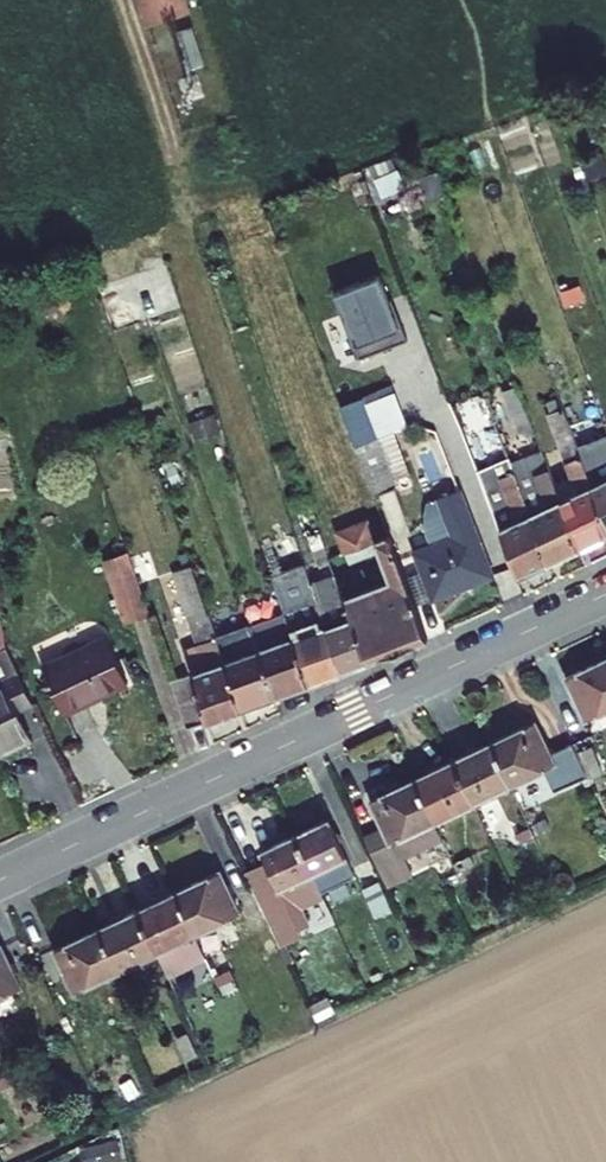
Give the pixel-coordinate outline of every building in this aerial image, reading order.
[(141,16),(185,1),(184,0),(135,0),(141,16)] [(588,177),(605,171),(605,166),(602,154),(582,160),(588,177)] [(386,202),(406,194),(398,174),(378,181),(386,202)] [(420,180),(428,203),(446,197),(437,174),(420,180)] [(380,278),(334,295),(359,360),(407,342),(397,315),(394,316),(380,278)] [(560,291),(565,305),(584,299),(580,285),(560,291)] [(503,391),(521,436),(534,431),(515,386),(503,391)] [(559,398),(547,402),(550,413),(563,408),(559,398)] [(374,496),(396,488),(363,399),(340,407),(374,496)] [(576,493),(560,500),(578,548),(605,535),(605,524),(581,456),(567,419),(563,408),(550,413),(546,414),(570,478),(576,493)] [(190,422),(196,440),(220,433),(213,415),(190,422)] [(511,462),(495,420),(477,427),(492,464),(477,470),(517,577),(549,562),(511,462)] [(581,456),(605,524),(605,444),(581,456)] [(511,462),(549,562),(578,548),(560,500),(554,485),(541,451),(511,462)] [(570,478),(554,485),(560,500),(576,493),(570,478)] [(414,552),(432,599),(492,576),(460,492),(439,500),(448,523),(453,537),(428,547),(414,552)] [(379,552),(390,580),(344,597),(369,661),(427,639),(388,535),(374,541),(367,522),(338,533),(349,564),(379,552)] [(448,523),(423,533),(428,547),(453,537),(448,523)] [(320,532),(308,536),(313,551),(325,547),(320,532)] [(325,547),(313,551),(319,565),(324,579),(312,584),(341,671),(369,661),(344,597),(331,563),(325,547)] [(179,555),(183,568),(192,565),(187,552),(179,555)] [(131,563),(128,555),(112,561),(115,568),(131,563)] [(112,561),(106,563),(109,570),(115,568),(112,561)] [(132,622),(149,616),(131,563),(115,568),(132,622)] [(183,568),(172,572),(197,645),(183,650),(192,674),(171,680),(187,728),(241,708),(216,637),(192,565),(183,568)] [(319,565),(307,570),(312,584),(324,579),(319,565)] [(115,568),(109,570),(127,624),(132,622),(115,568)] [(274,582),(308,684),(341,671),(312,584),(307,570),(274,582)] [(250,627),(274,696),(308,684),(285,615),(250,627)] [(1,618),(0,618),(0,754),(30,740),(16,710),(32,703),(6,647),(1,618)] [(250,626),(216,637),(241,708),(274,696),(250,627),(250,626)] [(42,667),(62,709),(93,695),(95,699),(128,683),(106,636),(42,667)] [(562,719),(605,699),(605,649),(543,678),(562,719)] [(514,725),(345,804),(358,833),(337,841),(350,872),(373,862),(365,846),(535,767),(514,725)] [(515,787),(523,807),(553,796),(545,776),(515,787)] [(497,839),(501,847),(529,833),(525,825),(497,839)] [(236,861),(254,899),(320,867),(303,830),(236,861)] [(416,876),(420,885),(448,872),(444,863),(416,876)] [(21,959),(39,1000),(210,919),(192,879),(21,959)] [(292,935),(297,944),(326,929),(322,921),(292,935)] [(169,993),(173,1003),(205,987),(200,979),(169,993)] [(92,1030),(96,1038),(126,1024),(123,1016),(92,1030)]
